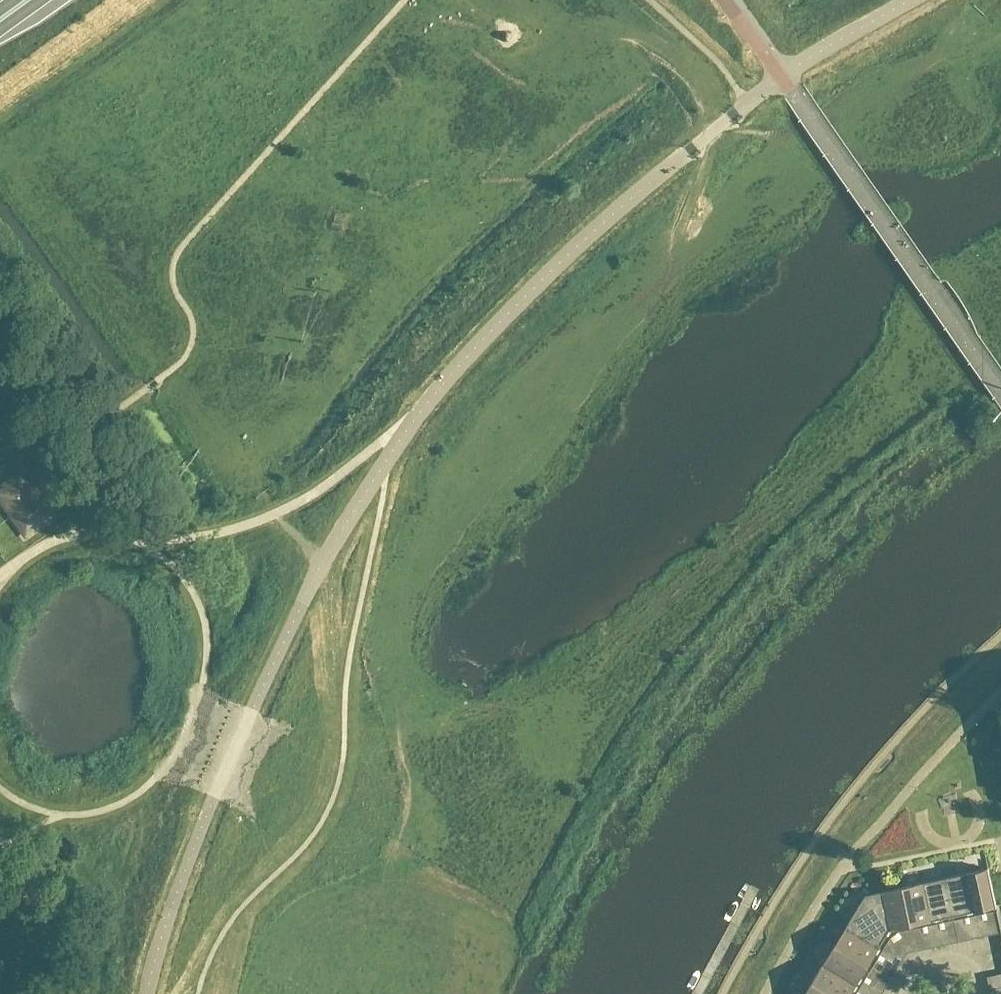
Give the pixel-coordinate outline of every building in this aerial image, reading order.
[(23,483),(6,496),(26,526),(45,512),(23,483)] [(995,908),(987,870),(965,875),(973,913),(995,908)] [(952,917),(973,913),(965,875),(944,879),(952,917)] [(952,917),(944,879),(923,884),(931,922),(952,917)] [(910,926),(931,922),(923,884),(902,889),(910,926)] [(889,931),(910,926),(902,889),(865,896),(889,931)] [(878,949),(886,936),(889,931),(865,896),(845,929),(878,949)] [(985,937),(980,916),(968,919),(973,940),(985,937)] [(943,947),(938,925),(926,928),(930,949),(943,947)] [(867,967),(878,949),(845,929),(834,947),(867,967)] [(915,952),(911,931),(897,934),(911,953),(915,952)] [(890,939),(879,957),(898,968),(903,959),(890,939)] [(1000,959),(1000,944),(985,945),(986,960),(1000,959)] [(834,947),(823,966),(856,986),(867,967),(834,947)] [(856,986),(823,966),(811,984),(828,993),(851,993),(856,986)] [(858,993),(882,993),(863,982),(857,993),(858,993)] [(805,993),(828,993),(811,984),(805,993)]
